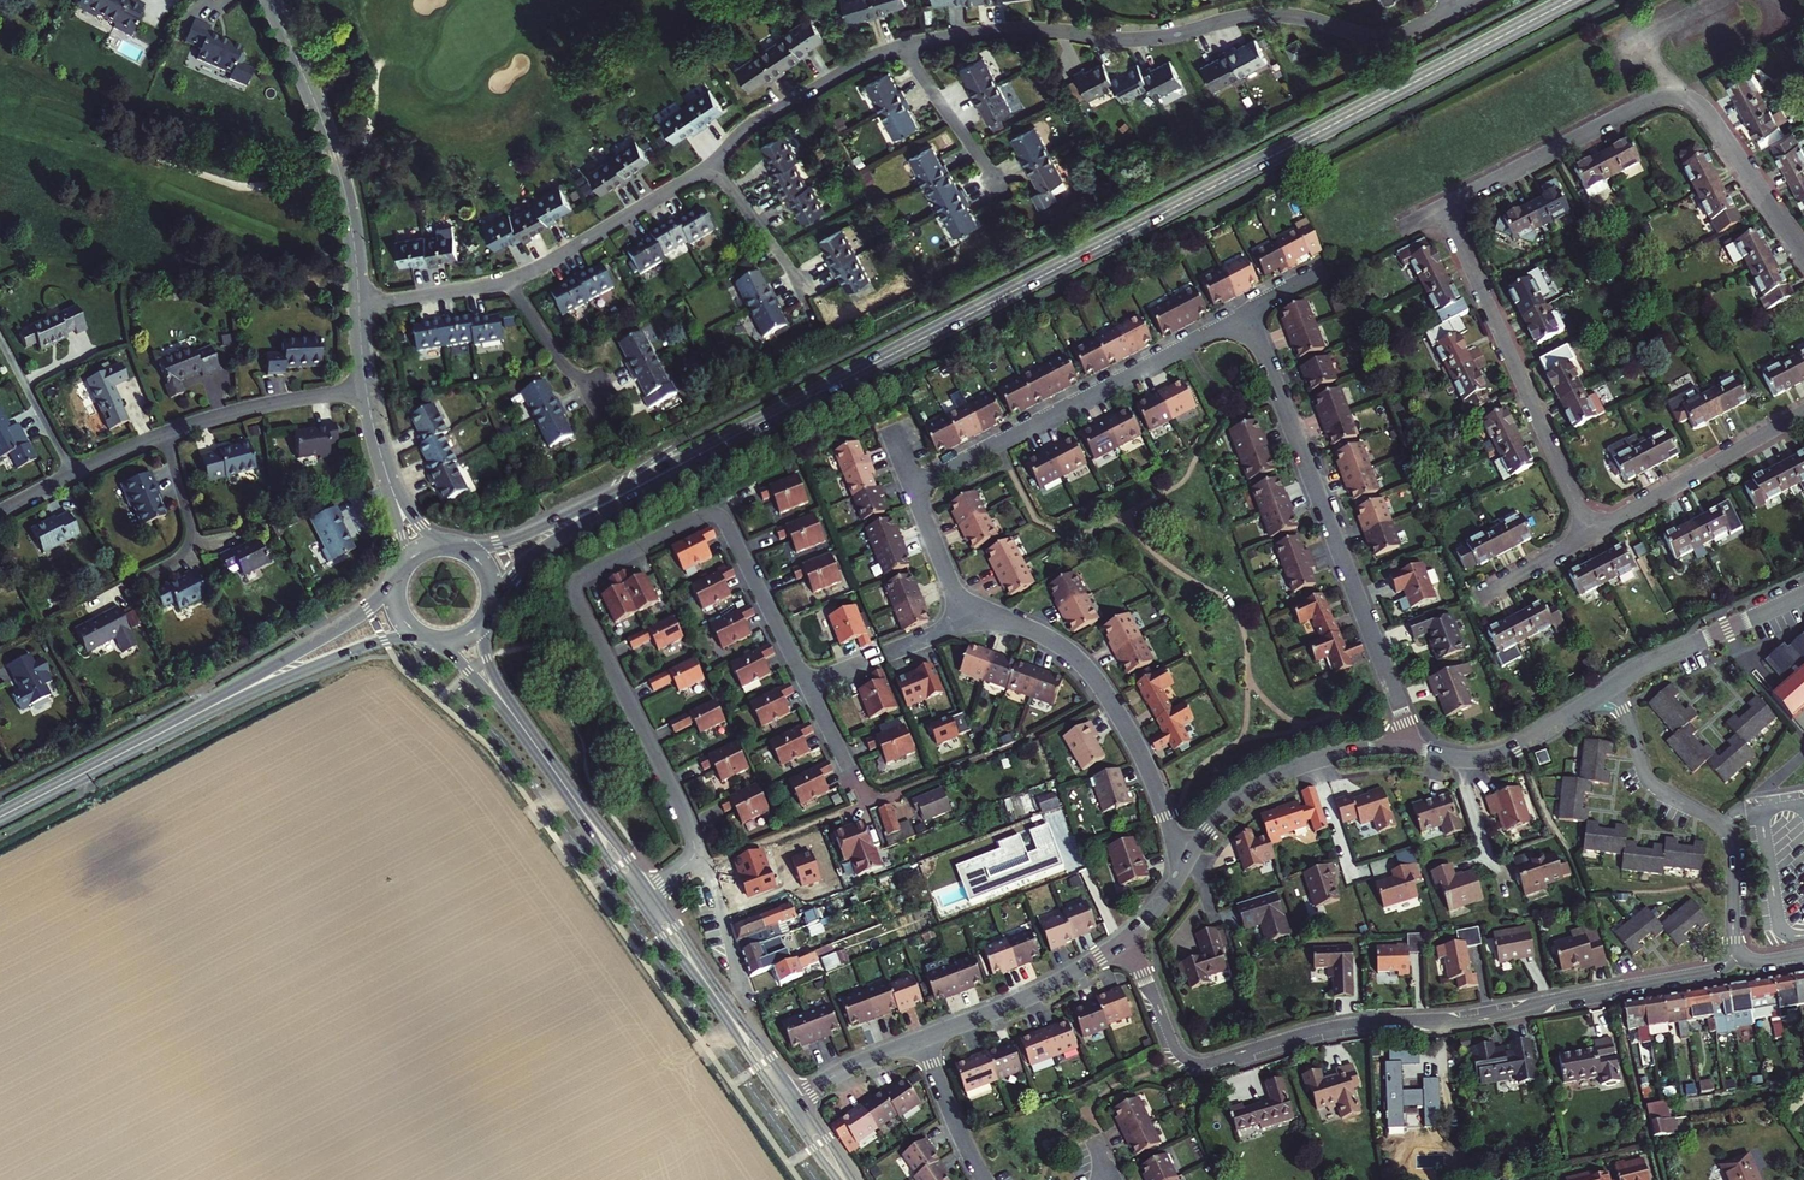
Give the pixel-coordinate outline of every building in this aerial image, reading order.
[(76,8),(95,18),(97,15),(115,24),(113,27),(131,36),(142,16),(139,14),(144,5),(134,0),(127,0),(127,1),(125,0),(81,0),(76,8)] [(873,0),(842,0),(848,21),(868,15),(869,18),(878,16),(873,0)] [(878,16),(886,13),(885,10),(905,4),(904,0),(873,0),(878,16)] [(786,35),(800,57),(808,52),(806,49),(824,38),(810,16),(784,33),(786,35)] [(194,19),(185,39),(198,45),(197,49),(193,58),(230,74),(241,49),(228,43),(226,46),(218,42),(220,39),(207,34),(210,27),(194,19)] [(800,57),(786,35),(761,52),(777,76),(784,71),(783,68),(800,57)] [(198,45),(185,39),(183,43),(197,49),(198,45)] [(1227,51),(1240,77),(1267,63),(1255,40),(1236,50),(1235,47),(1227,51)] [(1298,42),(1287,48),(1293,59),(1304,53),(1298,42)] [(1220,58),(1202,68),(1214,91),(1240,77),(1227,51),(1218,56),(1220,58)] [(777,76),(761,52),(736,68),(750,90),(768,78),(769,81),(777,76)] [(971,98),(997,84),(984,58),(960,70),(970,89),(967,91),(971,98)] [(1142,72),(1150,87),(1155,97),(1182,84),(1170,61),(1152,70),(1150,68),(1142,72)] [(1087,100),(1115,86),(1109,75),(1103,63),(1083,73),(1082,71),(1073,75),(1087,100)] [(1115,86),(1123,101),(1150,87),(1142,72),(1138,64),(1119,74),(1118,71),(1109,75),(1115,86)] [(1741,109),(1762,98),(1748,71),(1727,81),(1741,109)] [(866,85),(880,112),(906,99),(901,91),(899,92),(889,73),(866,85)] [(1778,77),(1771,80),(1775,89),(1782,86),(1778,77)] [(1011,112),(997,84),(971,98),(975,106),(978,105),(988,124),(1011,112)] [(710,89),(686,105),(701,128),(709,123),(707,120),(723,110),(710,89)] [(1770,114),(1762,98),(1741,109),(1755,137),(1776,126),(1775,125),(1787,119),(1781,108),(1770,114)] [(906,99),(880,112),(894,139),(917,127),(907,109),(910,108),(906,99)] [(675,141),(691,131),(693,134),(701,128),(686,105),(661,121),(675,141)] [(1035,127),(1012,138),(1022,158),(1019,160),(1023,167),(1049,154),(1035,127)] [(1803,173),(1803,154),(1798,143),(1803,140),(1798,129),(1765,145),(1771,155),(1776,153),(1791,180),(1803,173)] [(795,162),(798,160),(785,135),(763,146),(772,163),(768,165),(773,173),(795,162)] [(613,156),(627,179),(635,173),(634,170),(650,160),(636,139),(612,155),(613,156)] [(1628,143),(1601,157),(1612,178),(1639,165),(1628,143)] [(923,185),(926,184),(949,172),(945,164),(942,165),(933,147),(909,159),(923,185)] [(1683,168),(1697,195),(1718,184),(1704,157),(1703,158),(1699,149),(1694,148),(1682,154),(1681,158),(1685,167),(1683,168)] [(1064,182),(1049,154),(1023,167),(1027,176),(1031,174),(1040,193),(1035,196),(1041,207),(1057,199),(1052,188),(1064,182)] [(627,179),(613,156),(588,172),(602,193),(618,182),(620,185),(628,180),(627,179)] [(1585,192),(1612,178),(1601,157),(1574,171),(1585,192)] [(785,198),(808,187),(795,162),(773,173),(782,191),(777,193),(781,201),(785,198)] [(926,184),(940,211),(966,197),(961,188),(958,190),(949,172),(926,184)] [(1791,180),(1803,207),(1803,173),(1791,180)] [(1732,212),(1718,184),(1697,195),(1718,236),(1742,224),(1735,211),(1732,212)] [(535,199),(537,202),(549,224),(557,220),(555,216),(572,207),(560,185),(535,199)] [(808,187),(785,198),(790,207),(793,205),(803,222),(824,211),(811,186),(808,187)] [(1530,207),(1541,228),(1569,214),(1558,193),(1530,207)] [(977,226),(967,207),(970,205),(966,197),(940,211),(954,238),(977,226)] [(537,202),(511,215),(523,238),(525,241),(533,236),(532,234),(549,224),(537,202)] [(1541,228),(1530,207),(1503,221),(1498,220),(1494,232),(1503,235),(1508,232),(1513,242),(1518,240),(1532,245),(1535,237),(1533,232),(1541,228)] [(684,215),(676,220),(689,242),(691,245),(715,231),(702,209),(686,219),(684,215)] [(523,238),(511,215),(510,212),(484,226),(496,248),(513,239),(515,243),(523,238)] [(651,234),(664,256),(689,242),(676,220),(674,217),(667,221),(668,224),(651,234)] [(1298,233),(1275,245),(1288,271),(1296,266),(1293,261),(1308,253),(1311,259),(1322,253),(1307,221),(1295,226),(1298,233)] [(831,267),(856,255),(843,230),(822,241),(831,258),(827,260),(831,267)] [(453,233),(425,237),(430,264),(430,265),(439,264),(438,260),(457,257),(453,233)] [(1736,244),(1749,271),(1770,260),(1757,233),(1736,244)] [(645,243),(629,252),(642,274),(666,260),(664,256),(651,234),(643,239),(645,243)] [(425,237),(425,236),(396,240),(400,265),(419,262),(419,266),(430,264),(425,237)] [(1413,265),(1424,287),(1445,277),(1431,250),(1430,250),(1425,241),(1398,254),(1406,268),(1413,265)] [(1263,276),(1277,269),(1280,275),(1288,271),(1275,245),(1253,255),(1263,276)] [(835,276),(839,274),(848,291),(869,280),(856,255),(831,267),(835,276)] [(1245,260),(1222,272),(1235,298),(1243,294),(1242,290),(1249,286),(1256,283),(1245,260)] [(1784,288),(1770,260),(1749,271),(1763,298),(1760,300),(1765,311),(1794,297),(1788,286),(1784,288)] [(583,271),(575,276),(576,277),(588,301),(614,288),(603,266),(585,275),(583,271)] [(1222,272),(1200,283),(1211,305),(1219,301),(1225,298),(1227,301),(1228,303),(1228,302),(1235,298),(1222,272)] [(736,285),(750,311),(776,298),(771,289),(768,291),(759,273),(736,285)] [(588,301),(576,277),(568,281),(569,284),(552,294),(563,316),(589,303),(588,301)] [(1459,304),(1445,277),(1424,287),(1438,315),(1436,316),(1442,328),(1469,315),(1462,303),(1459,304)] [(1507,291),(1522,319),(1543,308),(1529,280),(1507,291)] [(1194,290),(1172,301),(1185,327),(1192,323),(1190,319),(1198,316),(1205,312),(1194,290)] [(787,326),(777,307),(780,306),(776,298),(750,311),(764,338),(787,326)] [(1160,335),(1167,331),(1174,328),(1176,332),(1185,327),(1172,301),(1148,313),(1160,335)] [(1283,329),(1286,338),(1313,327),(1304,304),(1281,313),(1284,320),(1287,328),(1283,329)] [(1549,305),(1543,308),(1522,319),(1536,346),(1563,333),(1564,329),(1557,314),(1554,313),(1549,305)] [(67,316),(77,311),(74,306),(65,311),(67,316)] [(36,344),(40,351),(52,345),(52,343),(66,336),(66,334),(74,330),(76,334),(85,329),(77,311),(67,316),(65,311),(29,328),(29,330),(18,335),(25,349),(36,344)] [(479,316),(470,318),(474,342),(474,346),(503,341),(499,317),(480,320),(479,316)] [(446,347),(474,342),(470,318),(451,321),(450,317),(441,319),(446,347)] [(416,352),(446,347),(441,319),(431,320),(431,324),(412,328),(416,352)] [(1137,320),(1115,331),(1129,356),(1137,352),(1135,348),(1141,345),(1149,341),(1137,320)] [(1321,350),(1313,327),(1286,338),(1290,347),(1294,346),(1296,353),(1298,358),(1321,350)] [(1115,331),(1093,342),(1104,364),(1110,361),(1118,357),(1120,361),(1129,356),(1115,331)] [(625,365),(629,373),(655,360),(642,333),(619,345),(628,363),(625,365)] [(1436,348),(1449,375),(1484,357),(1480,348),(1466,355),(1457,337),(1436,348)] [(265,355),(266,376),(284,374),(284,369),(320,367),(318,338),(281,341),(282,354),(265,355)] [(1082,376),(1088,372),(1095,369),(1097,372),(1106,368),(1104,364),(1093,342),(1070,354),(1082,376)] [(202,375),(218,368),(209,347),(193,353),(190,347),(157,361),(166,385),(163,386),(168,399),(183,392),(178,381),(201,372),(202,375)] [(1800,384),(1803,382),(1803,355),(1789,363),(1800,384)] [(1063,357),(1041,369),(1054,395),(1063,390),(1061,387),(1068,384),(1075,380),(1063,357)] [(1484,357),(1449,375),(1445,377),(1452,390),(1458,391),(1463,402),(1461,408),(1466,416),(1489,405),(1482,392),(1484,391),(1475,373),(1489,366),(1484,357)] [(1325,359),(1298,368),(1302,377),(1305,376),(1308,383),(1311,391),(1334,383),(1325,359)] [(670,386),(655,360),(629,373),(634,381),(637,380),(647,399),(644,400),(649,409),(677,394),(672,385),(670,386)] [(1789,363),(1761,377),(1772,398),(1800,384),(1789,363)] [(112,386),(126,379),(119,364),(85,380),(102,415),(121,405),(112,386)] [(1545,375),(1560,403),(1581,391),(1567,364),(1545,375)] [(1054,395),(1041,369),(1018,380),(1030,403),(1037,399),(1044,396),(1046,399),(1054,395)] [(1030,403),(1018,380),(995,391),(1007,415),(1014,411),(1022,408),(1023,411),(1032,406),(1030,403)] [(1736,381),(1709,395),(1720,415),(1747,401),(1736,381)] [(535,421),(561,407),(556,398),(554,400),(544,382),(522,394),(535,421)] [(1154,394),(1168,421),(1192,408),(1180,384),(1172,388),(1164,392),(1163,389),(1154,394)] [(1693,430),(1720,415),(1709,395),(1700,399),(1695,389),(1665,405),(1677,427),(1688,421),(1693,430)] [(1316,414),(1320,424),(1346,413),(1338,391),(1314,400),(1317,407),(1320,413),(1316,414)] [(1560,403),(1575,430),(1604,414),(1595,398),(1587,402),(1581,391),(1560,403)] [(1140,405),(1133,409),(1145,433),(1168,421),(1154,394),(1146,398),(1147,401),(1140,405)] [(988,395),(965,407),(979,433),(987,429),(985,426),(992,422),(1000,419),(988,395)] [(442,436),(447,433),(432,406),(410,418),(420,436),(417,438),(421,446),(442,436)] [(17,423),(10,427),(0,407),(0,457),(8,453),(16,468),(35,458),(17,423)] [(573,436),(562,416),(565,415),(561,407),(535,421),(550,448),(573,436)] [(979,433),(965,407),(943,418),(955,441),(961,438),(968,434),(970,438),(979,433)] [(1503,412),(1483,423),(1491,440),(1481,445),(1486,455),(1496,450),(1517,439),(1503,412)] [(1100,423),(1114,450),(1138,437),(1126,413),(1117,417),(1110,421),(1109,418),(1100,423)] [(1356,437),(1346,413),(1320,424),(1323,433),(1327,431),(1329,438),(1332,446),(1356,437)] [(955,441),(943,418),(920,429),(933,453),(939,449),(946,446),(947,449),(957,445),(955,441)] [(297,459),(318,456),(318,458),(326,457),(324,444),(337,442),(334,423),(313,426),(313,428),(293,431),(297,459)] [(1091,462),(1114,450),(1100,423),(1092,427),(1093,430),(1086,434),(1079,438),(1091,462)] [(1259,437),(1256,430),(1254,423),(1229,432),(1237,455),(1266,444),(1263,436),(1261,436),(1259,437)] [(1667,433),(1640,447),(1651,469),(1679,455),(1667,433)] [(456,462),(442,436),(421,446),(420,447),(429,465),(426,467),(430,476),(453,464),(456,462)] [(1651,469),(1640,447),(1633,436),(1605,451),(1612,463),(1607,465),(1614,479),(1619,476),(1623,484),(1651,469)] [(1517,439),(1496,450),(1501,460),(1494,464),(1503,482),(1531,468),(1517,439)] [(200,456),(207,482),(255,468),(247,441),(237,444),(238,446),(200,456)] [(1043,451),(1057,479),(1080,467),(1067,443),(1060,447),(1053,450),(1052,448),(1052,447),(1043,451)] [(1266,444),(1237,455),(1247,479),(1272,470),(1269,462),(1266,455),(1268,454),(1270,454),(1266,444)] [(831,453),(841,476),(867,466),(864,457),(859,460),(853,445),(831,453)] [(1338,472),(1341,478),(1368,468),(1359,445),(1335,454),(1338,461),(1341,470),(1338,472)] [(1035,490),(1057,479),(1043,451),(1035,455),(1036,457),(1037,459),(1030,462),(1022,466),(1035,490)] [(1779,468),(1789,488),(1793,496),(1803,491),(1803,455),(1779,468)] [(467,491),(453,464),(430,476),(428,477),(432,485),(435,484),(445,503),(451,499),(467,491)] [(867,466),(841,476),(850,499),(871,490),(865,476),(871,474),(867,466)] [(1377,491),(1368,468),(1341,478),(1344,487),(1348,486),(1350,493),(1353,500),(1377,491)] [(1789,488),(1779,468),(1751,482),(1752,484),(1745,488),(1755,509),(1763,505),(1762,503),(1789,488)] [(131,506),(140,526),(164,516),(156,495),(158,494),(149,472),(120,484),(129,507),(131,506)] [(794,477),(755,493),(759,502),(769,498),(776,515),(805,504),(794,477)] [(1275,479),(1250,488),(1260,513),(1288,502),(1285,493),(1283,494),(1281,495),(1279,488),(1275,479)] [(871,490),(850,499),(860,523),(881,515),(875,499),(880,497),(877,488),(871,490)] [(981,516),(970,494),(946,506),(949,513),(953,520),(950,522),(954,530),(981,516)] [(1359,525),(1363,535),(1389,524),(1381,501),(1357,510),(1359,517),(1362,524),(1359,525)] [(1291,520),(1288,512),(1290,512),(1292,511),(1288,502),(1260,513),(1269,538),(1294,528),(1291,520)] [(321,549),(328,562),(353,548),(337,518),(340,516),(334,505),(309,519),(324,548),(321,549)] [(1711,516),(1691,525),(1702,547),(1721,537),(1722,540),(1734,534),(1721,507),(1709,513),(1711,516)] [(30,529),(42,552),(78,534),(67,512),(55,519),(54,516),(30,529)] [(810,516),(772,532),(776,542),(786,537),(793,555),(821,543),(810,516)] [(992,537),(981,516),(954,530),(959,538),(962,537),(965,544),(968,549),(992,537)] [(1521,518),(1493,532),(1504,552),(1531,538),(1521,518)] [(892,535),(889,528),(886,521),(863,530),(872,553),(899,542),(896,534),(892,535)] [(1389,524),(1363,535),(1366,544),(1369,542),(1372,549),(1375,557),(1398,548),(1389,524)] [(710,525),(670,547),(682,570),(711,555),(704,541),(715,535),(710,525)] [(1674,560),(1702,547),(1691,525),(1664,539),(1674,560)] [(1476,567),(1504,552),(1493,532),(1466,546),(1467,549),(1457,554),(1465,570),(1475,565),(1476,567)] [(1295,537),(1274,545),(1283,569),(1310,558),(1306,549),(1300,551),(1295,537)] [(237,566),(242,576),(268,562),(256,539),(229,553),(228,550),(218,555),(227,572),(237,566)] [(983,552),(987,559),(990,566),(987,568),(991,576),(1017,562),(1005,541),(983,552)] [(899,542),(872,553),(881,576),(905,567),(902,559),(899,552),(903,551),(899,542)] [(1623,548),(1596,562),(1607,582),(1634,568),(1623,548)] [(828,557),(789,572),(793,582),(803,578),(810,595),(839,584),(828,557)] [(1313,584),(1307,569),(1313,567),(1310,558),(1283,569),(1292,592),(1313,584)] [(1028,584),(1017,562),(991,576),(996,585),(999,583),(1003,590),(1006,596),(1028,584)] [(1607,582),(1596,562),(1569,577),(1579,597),(1607,582)] [(1420,563),(1387,576),(1394,593),(1402,590),(1405,597),(1397,600),(1401,611),(1409,608),(1434,598),(1429,586),(1434,584),(1429,572),(1424,574),(1420,563)] [(731,566),(691,587),(702,610),(731,596),(724,581),(735,575),(731,566)] [(178,610),(206,596),(192,570),(183,575),(185,577),(166,586),(166,585),(153,592),(162,608),(174,602),(178,610)] [(645,576),(632,583),(626,570),(617,575),(637,613),(658,603),(645,576)] [(884,583),(894,607),(921,595),(917,587),(913,588),(910,581),(908,574),(884,583)] [(1045,586),(1049,593),(1053,600),(1051,601),(1050,602),(1055,611),(1081,596),(1070,574),(1045,586)] [(615,624),(637,613),(617,575),(608,580),(614,592),(602,598),(615,624)] [(212,592),(218,589),(213,580),(207,583),(212,592)] [(1327,608),(1322,594),(1293,607),(1298,621),(1311,616),(1320,640),(1337,634),(1329,613),(1331,612),(1329,608),(1327,608)] [(894,607),(903,630),(926,620),(923,613),(921,607),(924,605),(921,595),(894,607)] [(1093,620),(1081,596),(1055,611),(1059,619),(1060,618),(1062,617),(1066,624),(1070,632),(1093,620)] [(1525,639),(1553,625),(1556,632),(1565,627),(1554,607),(1546,612),(1541,604),(1514,618),(1525,639)] [(751,605),(710,626),(722,649),(751,635),(744,620),(755,614),(751,605)] [(853,605),(826,617),(838,646),(855,639),(859,648),(869,644),(853,605)] [(73,629),(86,653),(114,638),(122,652),(136,645),(128,631),(117,609),(97,619),(98,620),(94,622),(92,619),(73,629)] [(1125,614),(1101,626),(1106,635),(1109,641),(1107,642),(1106,642),(1110,650),(1137,636),(1125,614)] [(1436,661),(1459,651),(1457,644),(1460,643),(1449,615),(1425,624),(1422,616),(1405,623),(1412,639),(1428,632),(1431,639),(1433,646),(1430,647),(1436,661)] [(646,632),(628,641),(633,651),(653,640),(658,651),(683,638),(673,618),(646,632)] [(1514,618),(1487,633),(1498,654),(1525,639),(1514,618)] [(1762,659),(1783,684),(1770,695),(1791,718),(1803,706),(1803,630),(1785,647),(1781,643),(1762,659)] [(1327,656),(1333,674),(1350,667),(1347,658),(1345,652),(1347,652),(1346,648),(1345,647),(1343,648),(1337,634),(1320,640),(1315,641),(1308,644),(1314,661),(1327,656)] [(1137,636),(1110,650),(1115,660),(1116,659),(1118,658),(1121,665),(1125,672),(1150,660),(1137,636)] [(1345,652),(1347,658),(1362,652),(1359,643),(1346,648),(1347,652),(1345,652)] [(770,644),(730,665),(742,689),(771,674),(763,659),(775,653),(770,644)] [(963,671),(987,680),(997,652),(989,649),(987,652),(980,649),(972,646),(963,671)] [(987,680),(1009,688),(1018,664),(1012,662),(1005,659),(1006,656),(997,652),(987,680)] [(12,676),(28,705),(50,694),(28,653),(6,665),(12,676)] [(704,681),(694,660),(649,683),(654,693),(673,683),(679,694),(704,681)] [(1009,688),(1033,698),(1043,670),(1034,667),(1033,670),(1026,667),(1018,664),(1009,688)] [(1465,664),(1428,679),(1434,696),(1438,695),(1440,700),(1438,700),(1444,717),(1469,707),(1463,691),(1466,690),(1461,676),(1469,673),(1465,664)] [(906,707),(942,692),(932,666),(914,673),(914,675),(907,678),(906,676),(896,681),(906,707)] [(1154,674),(1135,685),(1143,699),(1141,701),(1143,705),(1146,704),(1155,721),(1171,713),(1159,692),(1172,686),(1163,669),(1154,674)] [(896,708),(880,670),(870,674),(874,683),(857,690),(869,719),(896,708)] [(1065,682),(1058,680),(1051,677),(1052,673),(1043,670),(1033,698),(1056,706),(1065,682)] [(762,728),(790,713),(783,699),(795,693),(790,684),(750,704),(762,728)] [(1661,720),(1673,735),(1665,742),(1679,758),(1692,773),(1705,762),(1704,762),(1714,753),(1706,745),(1702,749),(1696,743),(1691,737),(1695,732),(1688,723),(1696,716),(1688,707),(1683,711),(1678,705),(1672,699),(1677,695),(1669,685),(1647,704),(1661,720)] [(1718,759),(1714,753),(1704,762),(1705,762),(1724,783),(1739,770),(1754,757),(1745,745),(1760,732),(1775,719),(1757,697),(1747,706),(1751,710),(1750,711),(1745,715),(1741,719),(1739,721),(1735,716),(1725,724),(1735,735),(1727,743),(1731,748),(1728,750),(1724,753),(1721,756),(1718,759)] [(716,702),(670,725),(674,734),(694,724),(700,736),(726,723),(716,702)] [(1184,708),(1171,714),(1171,713),(1155,721),(1164,737),(1161,738),(1162,739),(1164,742),(1166,741),(1169,747),(1173,755),(1188,746),(1180,731),(1192,724),(1184,708)] [(964,713),(930,727),(937,744),(971,730),(964,713)] [(810,723),(769,743),(782,767),(810,753),(803,739),(815,733),(810,723)] [(1098,739),(1090,724),(1063,739),(1080,771),(1103,759),(1094,741),(1098,739)] [(915,752),(904,726),(865,742),(869,751),(879,747),(886,764),(915,752)] [(1155,755),(1169,747),(1166,741),(1164,742),(1162,739),(1150,746),(1155,755)] [(1663,867),(1682,869),(1702,872),(1705,843),(1693,842),(1693,847),(1684,847),(1679,846),(1676,846),(1677,840),(1665,838),(1664,846),(1653,844),(1652,850),(1649,850),(1643,850),(1638,849),(1635,849),(1636,843),(1625,841),(1627,826),(1614,825),(1613,831),(1611,831),(1605,830),(1600,829),(1597,829),(1598,823),(1586,821),(1588,810),(1581,809),(1582,806),(1582,801),(1583,795),(1583,792),(1590,793),(1591,782),(1608,784),(1609,772),(1603,771),(1604,763),(1605,758),(1605,755),(1611,756),(1613,743),(1583,740),(1581,760),(1578,779),(1562,778),(1560,798),(1557,819),(1585,822),(1582,850),(1602,853),(1622,855),(1620,870),(1640,872),(1662,875),(1663,867)] [(736,744),(699,763),(704,772),(714,767),(722,784),(749,769),(736,744)] [(1545,751),(1534,755),(1538,766),(1549,763),(1545,751)] [(830,762),(790,783),(801,807),(830,792),(823,777),(834,771),(830,762)] [(1128,789),(1122,791),(1119,784),(1122,783),(1118,770),(1087,779),(1090,788),(1094,786),(1098,799),(1102,798),(1106,811),(1132,803),(1128,789)] [(757,785),(720,805),(725,814),(734,809),(742,825),(770,811),(757,785)] [(1517,786),(1485,797),(1491,814),(1495,813),(1499,811),(1506,830),(1530,822),(1517,786)] [(1305,806),(1319,802),(1314,787),(1307,790),(1300,793),(1305,806)] [(943,788),(917,799),(921,809),(926,820),(952,810),(943,788)] [(1351,796),(1335,802),(1342,823),(1359,818),(1361,826),(1375,821),(1380,837),(1397,831),(1382,788),(1368,793),(1369,798),(1363,800),(1363,797),(1353,800),(1351,796)] [(1056,793),(1037,797),(1041,812),(1060,807),(1056,793)] [(1423,800),(1412,804),(1421,832),(1441,825),(1445,836),(1462,830),(1450,796),(1448,797),(1448,795),(1424,803),(1423,800)] [(921,809),(917,799),(912,801),(916,811),(921,809)] [(1277,810),(1278,812),(1285,809),(1284,807),(1297,803),(1296,801),(1276,808),(1277,810)] [(1319,802),(1305,806),(1299,808),(1297,803),(1284,807),(1285,809),(1278,812),(1277,810),(1260,815),(1270,846),(1281,842),(1279,837),(1306,828),(1303,822),(1309,820),(1314,833),(1328,828),(1319,802)] [(888,847),(915,836),(909,820),(898,825),(890,804),(879,809),(889,835),(884,837),(888,847)] [(1060,823),(1054,809),(1043,814),(1048,825),(1049,828),(1060,823)] [(1499,811),(1495,813),(1502,832),(1506,830),(1499,811)] [(834,833),(843,861),(850,859),(856,878),(880,868),(864,822),(834,833)] [(971,900),(1063,865),(1049,828),(1048,825),(1030,832),(1038,851),(1028,854),(1020,836),(998,845),(1000,850),(957,868),(971,900)] [(810,831),(812,837),(823,833),(821,827),(810,831)] [(1270,846),(1266,835),(1254,839),(1251,830),(1239,834),(1240,837),(1233,840),(1236,849),(1238,849),(1245,870),(1262,864),(1261,862),(1274,858),(1270,846)] [(756,903),(759,910),(791,897),(795,895),(821,885),(818,878),(816,874),(794,882),(793,880),(786,882),(776,855),(785,851),(784,850),(810,840),(807,832),(761,850),(761,852),(728,865),(744,907),(756,903)] [(1106,847),(1117,878),(1144,868),(1141,858),(1137,860),(1130,839),(1106,847)] [(1413,847),(1393,855),(1398,868),(1406,866),(1418,861),(1413,847)] [(1238,849),(1236,849),(1243,870),(1245,870),(1238,849)] [(1532,862),(1529,852),(1512,858),(1524,894),(1546,886),(1545,883),(1562,877),(1562,876),(1570,873),(1566,861),(1558,864),(1553,851),(1540,856),(1541,859),(1532,862)] [(1330,864),(1303,873),(1315,908),(1338,900),(1334,888),(1332,882),(1329,875),(1333,874),(1330,864)] [(1449,864),(1431,871),(1435,885),(1439,884),(1448,910),(1482,898),(1473,871),(1453,878),(1449,864)] [(1406,866),(1398,868),(1390,871),(1393,878),(1374,885),(1382,907),(1416,895),(1406,866)] [(1147,876),(1144,868),(1117,878),(1119,886),(1147,876)] [(829,882),(839,878),(837,871),(826,875),(829,882)] [(821,885),(829,882),(826,875),(818,878),(821,885)] [(1275,891),(1235,903),(1242,928),(1259,923),(1264,941),(1288,934),(1275,891)] [(815,909),(803,913),(806,923),(819,918),(837,911),(832,899),(825,902),(826,906),(816,910),(815,909)] [(1061,910),(1062,913),(1071,936),(1081,933),(1079,929),(1094,923),(1085,900),(1061,910)] [(1675,913),(1660,925),(1662,928),(1661,928),(1663,931),(1677,948),(1686,941),(1682,936),(1690,931),(1696,925),(1700,930),(1709,922),(1691,900),(1675,913)] [(790,903),(760,915),(769,938),(739,949),(740,952),(769,940),(781,936),(784,935),(779,924),(796,917),(795,916),(793,911),(790,903)] [(1629,921),(1614,933),(1627,950),(1632,956),(1641,949),(1637,944),(1644,938),(1649,934),(1654,939),(1663,931),(1661,928),(1662,928),(1660,925),(1645,907),(1629,921)] [(1071,936),(1062,913),(1039,922),(1050,949),(1058,946),(1057,942),(1071,936)] [(739,949),(769,938),(760,915),(736,924),(735,921),(731,923),(737,944),(739,949)] [(1593,923),(1569,930),(1570,936),(1552,941),(1560,968),(1575,963),(1577,967),(1593,963),(1594,966),(1606,962),(1593,923)] [(1478,926),(1454,931),(1456,944),(1435,948),(1438,960),(1443,959),(1448,981),(1456,979),(1458,990),(1477,986),(1475,975),(1471,976),(1466,949),(1481,946),(1478,926)] [(1210,929),(1196,934),(1203,953),(1192,957),(1193,959),(1177,964),(1181,976),(1184,975),(1189,989),(1205,984),(1203,977),(1224,969),(1221,960),(1225,959),(1222,951),(1221,952),(1213,928),(1210,929)] [(1028,931),(1005,940),(1015,966),(1024,963),(1022,960),(1038,954),(1028,931)] [(1407,953),(1424,952),(1423,933),(1405,934),(1405,943),(1395,943),(1395,945),(1387,946),(1387,948),(1375,949),(1376,969),(1388,968),(1388,971),(1408,970),(1407,953)] [(1500,969),(1521,965),(1520,959),(1534,957),(1530,935),(1495,941),(1500,969)] [(786,950),(781,936),(769,940),(740,952),(750,977),(774,967),(771,960),(769,956),(786,950)] [(991,973),(1004,967),(1005,970),(1015,966),(1005,940),(981,949),(991,973)] [(815,953),(817,956),(834,950),(832,945),(815,951),(815,953)] [(1336,946),(1337,948),(1312,949),(1313,968),(1327,967),(1327,978),(1332,978),(1333,996),(1353,995),(1352,964),(1350,964),(1349,957),(1352,952),(1351,945),(1336,946)] [(774,967),(801,956),(799,949),(771,960),(774,967)] [(845,950),(822,959),(827,971),(849,963),(845,950)] [(815,953),(774,969),(780,984),(802,974),(800,969),(819,962),(817,956),(815,953)] [(971,956),(947,966),(958,992),(967,988),(965,986),(980,980),(971,956)] [(933,998),(947,993),(948,996),(958,992),(947,966),(924,975),(933,998)] [(1793,974),(1798,1004),(1803,1003),(1803,973),(1793,974)] [(1798,1004),(1793,974),(1773,978),(1778,1008),(1798,1005),(1798,1004)] [(911,977),(889,986),(897,1006),(899,1012),(908,1008),(907,1006),(921,1000),(911,977)] [(1778,1008),(1773,978),(1747,982),(1751,1010),(1753,1018),(1770,1015),(1772,1027),(1781,1025),(1778,1008)] [(1751,1010),(1747,982),(1727,985),(1732,1013),(1751,1010)] [(888,983),(864,992),(875,1018),(883,1015),(882,1012),(897,1006),(889,986),(888,983)] [(1727,985),(1708,988),(1713,1015),(1713,1018),(1715,1029),(1734,1026),(1732,1013),(1727,985)] [(1111,992),(1095,999),(1106,1024),(1131,1015),(1120,986),(1111,990),(1111,992)] [(1713,1015),(1708,988),(1682,993),(1686,1019),(1707,1015),(1713,1015)] [(875,1018),(864,992),(840,1002),(849,1025),(864,1019),(865,1022),(875,1018)] [(1662,996),(1667,1022),(1678,1021),(1681,1039),(1689,1037),(1686,1019),(1682,993),(1662,996)] [(1667,1022),(1662,996),(1652,998),(1643,999),(1649,1035),(1668,1032),(1667,1022)] [(1107,1027),(1106,1024),(1095,999),(1086,1003),(1087,1006),(1072,1012),(1082,1037),(1107,1027)] [(1649,1035),(1643,999),(1623,1002),(1627,1028),(1638,1026),(1641,1041),(1649,1039),(1649,1035)] [(829,1006),(806,1015),(816,1041),(825,1038),(824,1034),(838,1029),(829,1006)] [(806,1015),(781,1024),(791,1048),(805,1042),(807,1045),(816,1041),(806,1015)] [(1066,1023),(1052,1028),(1051,1025),(1042,1029),(1052,1055),(1075,1046),(1066,1023)] [(1052,1055),(1042,1029),(1032,1033),(1033,1036),(1021,1041),(1030,1064),(1052,1055)] [(1718,1043),(1715,1029),(1709,1030),(1712,1044),(1718,1043)] [(1472,1038),(1460,1040),(1462,1048),(1473,1045),(1472,1038)] [(1611,1038),(1594,1041),(1595,1048),(1559,1055),(1564,1082),(1598,1076),(1600,1085),(1603,1084),(1606,1086),(1613,1085),(1615,1082),(1618,1081),(1611,1038)] [(1535,1080),(1528,1040),(1511,1043),(1514,1056),(1492,1060),(1495,1077),(1517,1073),(1519,1083),(1535,1080)] [(1000,1049),(987,1054),(996,1077),(1018,1068),(1008,1042),(999,1046),(1000,1049)] [(1419,1063),(1418,1048),(1401,1049),(1401,1064),(1419,1063)] [(1404,1124),(1403,1107),(1423,1106),(1424,1123),(1441,1123),(1439,1078),(1422,1079),(1423,1089),(1402,1090),(1401,1064),(1401,1049),(1389,1050),(1389,1062),(1384,1062),(1387,1124),(1404,1124)] [(963,1092),(997,1078),(996,1077),(987,1054),(986,1051),(969,1057),(970,1060),(953,1067),(963,1092)] [(1311,1084),(1318,1109),(1339,1103),(1343,1119),(1361,1113),(1359,1107),(1357,1098),(1353,1087),(1360,1085),(1354,1065),(1336,1070),(1338,1073),(1339,1077),(1324,1081),(1323,1078),(1323,1077),(1321,1070),(1304,1075),(1307,1085),(1311,1084)] [(1228,1108),(1235,1130),(1257,1124),(1258,1128),(1294,1117),(1282,1078),(1266,1083),(1271,1100),(1243,1108),(1242,1104),(1228,1108)] [(1699,1081),(1701,1091),(1713,1089),(1711,1079),(1699,1081)] [(896,1113),(898,1116),(919,1101),(905,1081),(892,1090),(890,1087),(882,1093),(896,1113)] [(896,1113),(882,1093),(869,1101),(868,1099),(860,1104),(876,1127),(896,1113)] [(1118,1124),(1122,1133),(1148,1121),(1136,1097),(1114,1108),(1121,1122),(1118,1124)] [(1651,1121),(1658,1120),(1668,1118),(1663,1101),(1654,1102),(1646,1103),(1650,1121),(1651,1121)] [(840,1122),(831,1128),(848,1153),(857,1147),(854,1142),(876,1127),(860,1104),(851,1110),(853,1113),(840,1122)] [(1651,1121),(1654,1137),(1676,1133),(1673,1118),(1658,1120),(1651,1121)] [(1158,1143),(1148,1121),(1122,1133),(1126,1142),(1130,1140),(1136,1154),(1158,1143)] [(904,1154),(918,1175),(939,1161),(929,1147),(932,1146),(927,1138),(904,1154)] [(1748,1153),(1743,1155),(1747,1166),(1752,1179),(1760,1179),(1748,1153)] [(1164,1154),(1141,1165),(1148,1178),(1144,1179),(1145,1179),(1169,1179),(1174,1177),(1164,1154)] [(1720,1165),(1726,1179),(1752,1179),(1747,1166),(1743,1155),(1720,1165)] [(1646,1160),(1617,1165),(1620,1179),(1618,1179),(1650,1179),(1646,1160)] [(939,1161),(918,1175),(916,1177),(918,1179),(948,1179),(942,1171),(945,1169),(939,1161)] [(1609,1171),(1594,1174),(1593,1170),(1567,1175),(1568,1179),(1611,1179),(1609,1171)]
